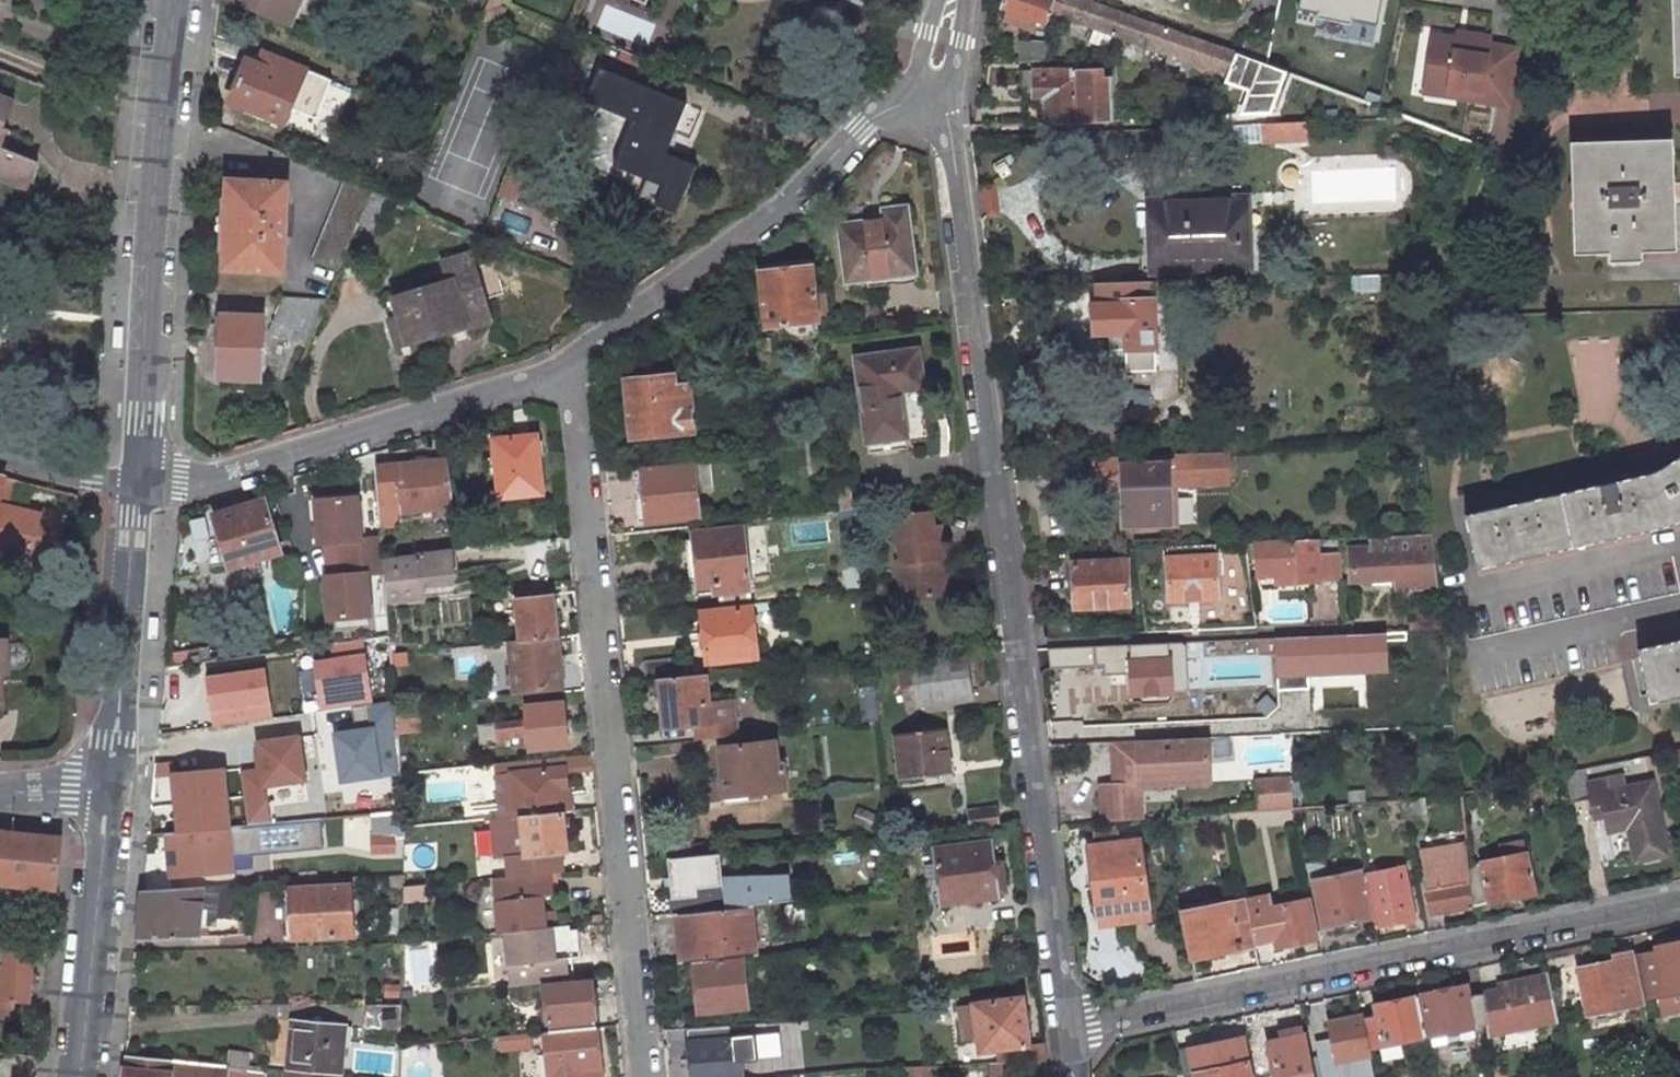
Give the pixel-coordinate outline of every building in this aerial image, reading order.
[(290,0),(227,0),(281,22),(290,0)] [(1042,21),(1045,12),(1049,0),(1003,0),(1001,6),(1003,7),(1028,16),(1042,21)] [(1045,12),(1056,16),(1057,13),(1062,0),(1049,0),(1045,12)] [(1057,13),(1126,38),(1134,15),(1124,11),(1093,0),(1062,0),(1057,13)] [(1296,4),(1382,20),(1385,0),(1297,0),(1296,4)] [(1670,72),(1679,72),(1679,0),(1669,0),(1670,72)] [(1028,16),(1003,7),(999,18),(1024,28),(1028,16)] [(1126,38),(1163,50),(1160,61),(1174,66),(1174,54),(1174,53),(1182,32),(1134,15),(1126,38)] [(1333,16),(1328,37),(1377,47),(1382,27),(1333,16)] [(1508,89),(1515,42),(1485,37),(1485,30),(1467,28),(1467,34),(1428,28),(1421,78),(1460,84),(1460,81),(1508,89)] [(1174,53),(1228,72),(1238,51),(1182,32),(1174,53)] [(1267,44),(1244,36),(1238,51),(1264,63),(1267,44)] [(1012,55),(1042,57),(1048,40),(1018,37),(1012,55)] [(280,119),(302,65),(264,50),(259,62),(246,56),(229,98),(280,119)] [(1225,80),(1247,86),(1238,112),(1266,110),(1281,69),(1264,63),(1238,51),(1228,72),(1225,80)] [(684,101),(597,65),(584,98),(629,117),(610,162),(655,181),(667,153),(662,152),(684,101)] [(1111,117),(1109,72),(1079,72),(1081,118),(1111,117)] [(1070,74),(1031,75),(1033,94),(1043,94),(1044,120),(1072,119),(1070,74)] [(11,97),(0,92),(0,122),(11,97)] [(1288,120),(1289,141),(1307,140),(1306,119),(1288,120)] [(1257,121),(1258,143),(1289,141),(1288,120),(1257,121)] [(1667,136),(1565,138),(1566,251),(1601,250),(1602,259),(1633,259),(1634,250),(1668,248),(1667,136)] [(23,187),(34,160),(0,146),(0,177),(23,187)] [(340,173),(309,254),(337,266),(356,220),(369,186),(369,185),(340,173)] [(281,175),(224,175),(223,266),(282,265),(281,175)] [(356,220),(380,230),(393,196),(369,186),(356,220)] [(1237,195),(1150,199),(1154,264),(1239,259),(1237,195)] [(882,219),(836,223),(842,278),(911,271),(904,205),(880,207),(882,219)] [(447,279),(392,295),(405,338),(486,313),(465,250),(440,258),(447,279)] [(1278,261),(1266,262),(1267,271),(1279,271),(1278,261)] [(809,263),(759,268),(764,324),(813,319),(809,263)] [(1105,346),(1150,344),(1147,275),(1088,277),(1090,297),(1087,297),(1088,327),(1104,327),(1105,346)] [(280,293),(272,321),(289,325),(286,336),(307,341),(325,295),(280,293)] [(258,314),(216,312),(215,374),(256,376),(258,314)] [(766,348),(765,333),(749,334),(751,351),(766,348)] [(916,347),(855,355),(866,438),(905,434),(899,386),(920,383),(916,347)] [(665,373),(620,377),(626,436),(685,430),(680,383),(666,385),(665,373)] [(526,432),(489,436),(496,495),(533,491),(526,432)] [(1223,448),(1089,454),(1090,484),(1118,483),(1124,483),(1125,516),(1166,515),(1165,481),(1170,481),(1225,479),(1223,448)] [(1460,512),(1472,564),(1647,527),(1658,524),(1660,524),(1670,521),(1679,516),(1679,449),(1655,465),(1651,467),(1650,468),(1642,471),(1641,471),(1636,473),(1630,474),(1460,512)] [(452,457),(380,463),(385,519),(457,512),(452,457)] [(637,468),(642,520),(695,515),(690,463),(637,468)] [(53,516),(3,503),(8,480),(0,478),(0,548),(42,558),(53,516)] [(1124,483),(1118,483),(1120,523),(1172,520),(1170,481),(1165,481),(1166,515),(1125,516),(1124,483)] [(224,560),(274,546),(255,485),(204,501),(224,560)] [(371,494),(315,497),(318,543),(343,541),(374,540),(373,533),(371,494)] [(867,508),(880,506),(879,497),(866,499),(867,508)] [(866,499),(850,501),(851,506),(852,511),(867,508),(866,499)] [(910,584),(923,593),(924,599),(939,597),(947,589),(944,563),(941,563),(932,508),(926,508),(892,512),(897,560),(893,561),(896,586),(910,584)] [(691,532),(691,538),(684,539),(689,579),(696,578),(697,585),(728,581),(729,590),(748,587),(741,526),(691,532)] [(1395,584),(1414,582),(1413,553),(1408,553),(1408,546),(1397,547),(1397,531),(1344,534),(1347,576),(1395,575),(1395,584)] [(374,540),(343,541),(345,572),(374,570),(374,574),(385,573),(383,533),(373,533),(374,540)] [(1254,538),(1257,569),(1275,568),(1294,567),(1295,576),(1314,576),(1313,570),(1338,569),(1336,547),(1312,548),(1312,535),(1254,538)] [(1163,542),(1166,596),(1214,593),(1211,540),(1163,542)] [(458,548),(389,556),(395,603),(464,594),(458,548)] [(1123,554),(1070,557),(1072,594),(1091,593),(1092,601),(1125,600),(1123,554)] [(1275,578),(1295,576),(1294,567),(1275,568),(1275,578)] [(345,572),(327,573),(330,620),(377,617),(374,574),(374,570),(345,572)] [(897,602),(924,599),(923,593),(910,584),(896,586),(897,602)] [(748,587),(729,590),(730,601),(749,600),(748,587)] [(548,590),(513,594),(518,638),(553,635),(548,590)] [(1072,602),(1092,601),(1091,593),(1072,594),(1072,602)] [(700,610),(706,660),(755,654),(749,605),(700,610)] [(814,606),(801,607),(803,627),(817,626),(814,606)] [(509,688),(558,684),(553,635),(518,638),(505,639),(509,688)] [(1635,646),(1647,700),(1679,692),(1679,635),(1635,646)] [(1192,637),(1193,653),(1215,653),(1214,636),(1192,637)] [(1165,696),(1170,694),(1167,638),(1142,639),(1125,640),(1127,686),(1136,686),(1136,695),(1140,697),(1165,696)] [(332,658),(368,653),(366,639),(330,643),(332,658)] [(1048,664),(1091,662),(1089,641),(1047,643),(1048,664)] [(8,673),(17,663),(13,651),(7,647),(0,647),(0,673),(8,673)] [(332,658),(314,661),(321,711),(355,707),(375,704),(368,653),(332,658)] [(902,660),(908,707),(967,699),(961,653),(902,660)] [(675,655),(641,659),(643,679),(657,677),(676,675),(675,655)] [(270,666),(209,675),(217,725),(277,716),(270,666)] [(691,721),(693,738),(734,733),(731,697),(707,698),(704,671),(676,675),(657,677),(662,724),(691,721)] [(560,699),(521,703),(525,747),(564,743),(560,699)] [(355,707),(358,728),(379,724),(388,775),(404,775),(398,702),(375,704),(355,707)] [(358,728),(336,732),(345,783),(388,775),(379,724),(358,728)] [(940,726),(891,732),(897,778),(946,772),(940,726)] [(1135,779),(1207,775),(1205,733),(1109,737),(1110,780),(1097,780),(1097,799),(1136,797),(1135,779)] [(305,735),(262,741),(265,766),(268,788),(312,782),(305,735)] [(770,741),(719,747),(721,771),(719,772),(721,792),(781,785),(779,761),(773,762),(770,741)] [(1679,758),(1679,745),(1663,749),(1666,761),(1679,758)] [(525,756),(526,769),(509,772),(513,812),(559,808),(557,785),(561,784),(558,753),(525,756)] [(1604,830),(1622,826),(1632,873),(1666,866),(1648,779),(1621,784),(1618,772),(1584,780),(1580,765),(1558,769),(1565,801),(1585,797),(1588,816),(1601,813),(1604,830)] [(268,788),(265,766),(242,770),(251,825),(274,821),(268,788)] [(231,767),(176,771),(181,832),(237,828),(231,767)] [(1286,770),(1250,772),(1252,804),(1288,802),(1286,770)] [(1399,809),(1426,807),(1426,792),(1396,794),(1399,809)] [(1136,797),(1097,799),(1097,815),(1136,812),(1136,797)] [(992,804),(962,807),(964,828),(994,824),(992,804)] [(545,867),(557,867),(555,845),(562,844),(559,808),(513,812),(487,814),(490,854),(503,853),(504,871),(545,867)] [(344,853),(402,850),(400,813),(342,816),(344,853)] [(323,820),(237,828),(239,855),(325,848),(323,820)] [(181,832),(167,833),(171,879),(240,873),(239,855),(237,828),(181,832)] [(52,887),(57,837),(0,829),(0,881),(52,887)] [(1134,835),(1086,842),(1096,906),(1144,898),(1134,835)] [(1531,890),(1520,838),(1494,843),(1498,856),(1466,863),(1470,902),(1531,890)] [(983,840),(931,847),(938,899),(990,894),(983,840)] [(1463,840),(1421,848),(1428,885),(1425,886),(1430,910),(1470,902),(1466,863),(1463,840)] [(689,845),(667,847),(668,858),(690,855),(689,845)] [(672,914),(747,904),(789,900),(788,873),(720,874),(718,852),(690,855),(668,858),(665,858),(672,914)] [(1404,887),(1400,865),(1359,873),(1370,923),(1401,916),(1396,889),(1404,887)] [(547,923),(538,924),(535,891),(546,891),(545,867),(504,871),(489,872),(493,928),(500,927),(504,983),(566,977),(564,953),(549,954),(547,923)] [(1355,868),(1311,877),(1320,923),(1365,914),(1355,868)] [(346,881),(288,884),(291,934),(350,931),(346,881)] [(206,886),(139,890),(136,938),(201,937),(206,886)] [(1242,897),(1250,940),(1272,935),(1273,944),(1312,936),(1303,898),(1266,905),(1264,895),(1242,897)] [(1230,900),(1229,898),(1179,910),(1176,910),(1185,953),(1239,942),(1240,950),(1252,948),(1250,940),(1242,897),(1230,900)] [(672,914),(678,960),(689,959),(740,953),(751,952),(747,904),(672,914)] [(901,919),(890,920),(891,936),(903,934),(901,919)] [(547,923),(549,954),(564,953),(568,953),(567,934),(563,934),(562,921),(547,923)] [(1661,942),(1652,944),(1654,950),(1630,955),(1638,996),(1659,992),(1662,1011),(1679,1007),(1679,938),(1661,942)] [(10,1021),(13,1000),(25,1001),(30,949),(0,946),(0,1020),(10,1021)] [(1609,958),(1575,966),(1585,1012),(1639,1001),(1638,996),(1630,955),(1628,949),(1608,953),(1609,958)] [(695,1012),(745,1006),(740,953),(689,959),(695,1012)] [(1545,971),(1519,976),(1521,982),(1478,991),(1480,1021),(1482,1033),(1513,1026),(1532,1022),(1554,1017),(1545,971)] [(588,980),(530,986),(531,1001),(541,1001),(544,1029),(592,1025),(588,980)] [(1464,994),(1462,984),(1419,994),(1427,1033),(1437,1030),(1454,1026),(1480,1021),(1478,991),(1464,994)] [(1024,1042),(1019,995),(970,1001),(976,1048),(991,1047),(992,1058),(1012,1057),(1026,1056),(1024,1042)] [(1414,995),(1373,1003),(1375,1010),(1359,1012),(1364,1039),(1380,1036),(1381,1042),(1422,1034),(1414,995)] [(358,1000),(358,1024),(394,1025),(394,1000),(358,1000)] [(957,1003),(962,1050),(976,1048),(970,1001),(957,1003)] [(1359,1010),(1324,1017),(1333,1058),(1367,1052),(1364,1039),(1359,1012),(1359,1010)] [(339,1018),(283,1013),(276,1065),(333,1071),(339,1018)] [(1266,1029),(1269,1039),(1304,1031),(1302,1022),(1266,1029)] [(1536,1032),(1532,1022),(1513,1026),(1516,1036),(1536,1032)] [(685,1027),(685,1036),(724,1032),(724,1023),(685,1027)] [(592,1025),(544,1029),(538,1030),(543,1076),(596,1076),(595,1063),(592,1025)] [(1457,1039),(1454,1026),(1437,1030),(1440,1043),(1457,1039)] [(495,1033),(496,1046),(522,1044),(521,1031),(495,1033)] [(730,1060),(728,1031),(724,1032),(685,1036),(689,1076),(716,1076),(715,1061),(730,1060)] [(1269,1039),(1277,1076),(1314,1076),(1304,1031),(1269,1039)] [(1240,1035),(1174,1048),(1178,1073),(1189,1071),(1191,1076),(1248,1076),(1240,1035)] [(1026,1056),(1040,1055),(1039,1041),(1024,1042),(1026,1056)] [(258,1063),(121,1048),(118,1076),(256,1076),(258,1063)] [(992,1058),(992,1074),(1011,1075),(1012,1057),(992,1058)] [(1327,1059),(1314,1063),(1317,1076),(1331,1076),(1327,1059)] [(900,1062),(901,1076),(933,1075),(934,1060),(900,1062)] [(333,1076),(333,1071),(276,1065),(276,1076),(336,1076),(333,1076)]
